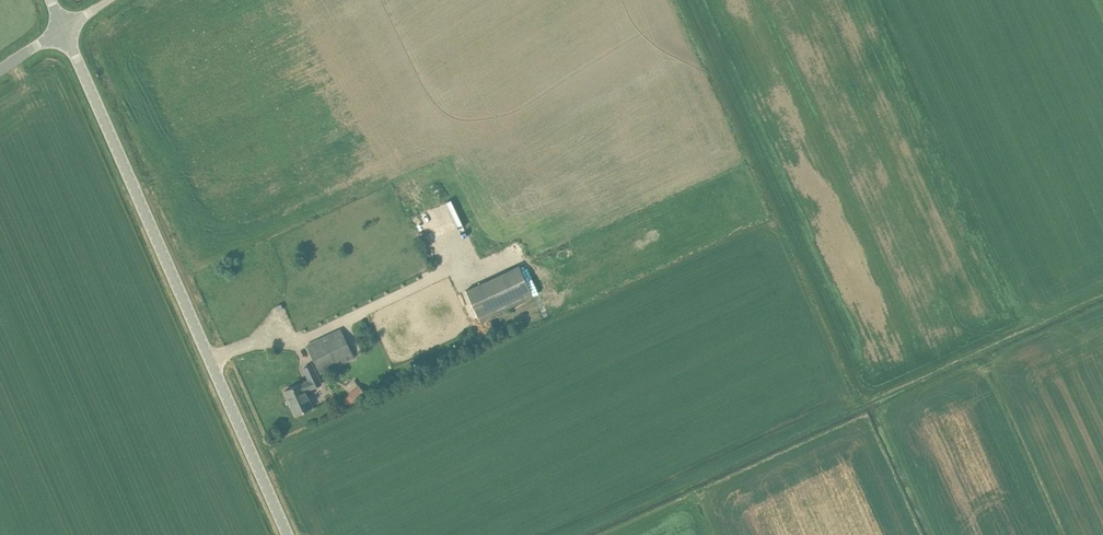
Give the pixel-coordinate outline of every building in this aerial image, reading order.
[(437,223),(438,222),(442,233),(453,229),(444,204),(432,208),(437,223)] [(465,291),(479,321),(533,296),(519,266),(465,291)] [(340,328),(306,344),(320,373),(354,358),(340,328)] [(302,383),(285,391),(296,414),(313,407),(304,389),(311,386),(312,388),(321,383),(312,364),(303,368),(309,380),(302,383)] [(365,393),(359,386),(349,395),(355,402),(365,393)]
